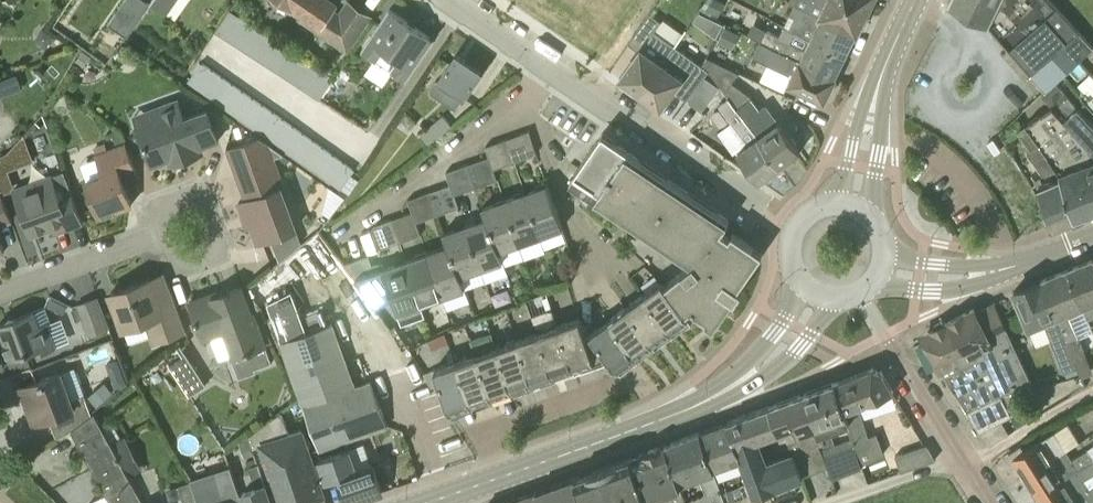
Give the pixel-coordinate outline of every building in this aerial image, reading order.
[(150,1),(148,0),(126,0),(110,22),(127,34),(150,1)] [(177,0),(151,0),(150,2),(167,15),(177,0)] [(321,24),(336,1),(334,0),(285,0),(321,24)] [(623,0),(599,0),(619,9),(623,0)] [(722,0),(710,0),(706,9),(718,15),(724,1),(722,0)] [(867,12),(843,0),(793,0),(796,1),(795,4),(855,32),(855,31),(858,32),(867,12)] [(867,12),(873,0),(843,0),(867,12)] [(950,1),(989,21),(1008,45),(1046,88),(1041,92),(1043,94),(1063,75),(1079,60),(1080,59),(1079,59),(1092,46),(1053,0),(950,0),(950,1)] [(349,2),(326,37),(346,50),(370,15),(349,2)] [(845,53),(855,32),(795,4),(790,13),(795,15),(790,26),(845,53)] [(406,79),(434,38),(390,8),(362,49),(406,79)] [(217,30),(228,36),(241,16),(231,9),(217,30)] [(641,93),(675,45),(654,30),(661,21),(651,13),(629,44),(640,51),(620,78),(641,93)] [(238,43),(252,22),(241,16),(228,36),(238,43)] [(252,22),(238,43),(248,50),(262,29),(252,22)] [(845,53),(790,26),(785,24),(781,33),(754,22),(749,33),(761,38),(762,36),(768,38),(766,42),(761,40),(760,41),(837,77),(837,76),(834,75),(845,53)] [(733,48),(740,32),(726,25),(719,41),(733,48)] [(42,43),(49,42),(53,35),(43,28),(35,38),(42,43)] [(262,29),(248,50),(259,57),(273,36),(262,29)] [(273,36),(259,57),(269,64),(283,43),(273,36)] [(826,100),(837,77),(760,41),(754,55),(791,73),(787,81),(826,100)] [(283,43),(269,64),(280,70),(293,49),(283,43)] [(686,98),(707,68),(675,45),(641,93),(661,107),(674,89),(686,98)] [(293,49),(280,70),(290,77),(304,56),(293,49)] [(83,50),(75,60),(82,65),(90,56),(83,50)] [(455,107),(481,70),(456,53),(431,91),(455,107)] [(304,56),(290,77),(301,84),(314,63),(304,56)] [(727,97),(777,168),(801,151),(779,120),(767,104),(759,109),(751,98),(752,96),(732,82),(740,72),(707,56),(703,63),(707,68),(729,96),(727,97)] [(1080,59),(1079,60),(1092,76),(1092,73),(1080,59)] [(1079,60),(1063,75),(1077,89),(1092,106),(1092,76),(1079,60)] [(198,90),(212,69),(202,62),(187,83),(198,90)] [(314,63),(301,84),(311,91),(324,70),(314,63)] [(212,69),(198,90),(208,97),(222,76),(212,69)] [(324,70),(311,91),(321,97),(334,76),(324,70)] [(0,78),(0,96),(25,86),(20,71),(0,78)] [(1077,89),(1063,75),(1043,94),(1052,104),(1049,105),(1092,154),(1092,115),(1071,94),(1077,89)] [(222,76),(208,97),(218,104),(233,83),(222,76)] [(233,83),(218,104),(228,111),(243,90),(233,83)] [(243,90),(228,111),(238,118),(253,97),(243,90)] [(253,97),(238,118),(248,125),(263,104),(253,97)] [(760,180),(777,168),(727,97),(719,104),(747,144),(739,151),(760,180)] [(183,117),(176,98),(133,115),(152,164),(167,159),(174,162),(198,152),(201,146),(218,139),(206,108),(183,117)] [(263,104),(248,125),(259,132),(273,111),(263,104)] [(1092,211),(1092,154),(1049,105),(1024,124),(1060,177),(1074,218),(1092,211)] [(273,111),(259,133),(269,139),(283,118),(273,111)] [(428,143),(451,126),(443,115),(420,132),(428,143)] [(283,118),(269,139),(279,147),(294,126),(283,118)] [(1053,226),(1074,218),(1060,177),(1024,124),(1017,129),(1030,148),(1027,151),(1048,178),(1037,185),(1041,194),(1037,195),(1045,217),(1049,216),(1053,226)] [(294,126),(279,147),(289,154),(304,133),(294,126)] [(135,170),(125,143),(127,142),(122,130),(113,134),(118,146),(109,149),(107,141),(93,147),(103,174),(86,180),(88,188),(94,203),(99,216),(131,204),(121,176),(135,170)] [(507,138),(514,161),(537,153),(529,131),(507,138)] [(743,291),(739,288),(764,252),(733,231),(729,238),(721,232),(730,220),(603,132),(574,173),(575,174),(571,180),(570,179),(568,181),(571,183),(572,182),(692,265),(664,285),(688,318),(687,313),(691,310),(714,325),(731,299),(735,302),(743,291)] [(304,133),(289,154),(299,161),(314,140),(304,133)] [(493,168),(514,161),(507,138),(486,145),(489,156),(493,168)] [(314,140),(299,161),(309,168),(324,147),(314,140)] [(296,227),(279,181),(281,180),(272,155),(261,141),(229,153),(246,198),(238,201),(243,215),(248,213),(258,241),(296,227)] [(324,147),(309,168),(320,175),(334,154),(324,147)] [(334,154),(320,175),(330,182),(344,161),(334,154)] [(497,179),(493,168),(489,156),(467,164),(475,186),(497,179)] [(344,161),(330,182),(340,189),(341,188),(351,173),(355,168),(344,161)] [(454,193),(475,186),(467,164),(446,171),(450,183),(454,193)] [(68,227),(83,222),(64,171),(14,189),(30,233),(66,220),(68,227)] [(458,206),(454,193),(450,183),(429,190),(437,213),(458,206)] [(330,184),(323,210),(330,216),(345,196),(330,184)] [(525,192),(540,236),(563,227),(548,184),(525,192)] [(85,207),(94,203),(88,188),(79,191),(85,207)] [(416,220),(437,213),(429,190),(408,198),(413,211),(416,220)] [(519,243),(540,236),(525,192),(504,199),(519,243)] [(11,220),(2,194),(0,194),(0,224),(11,220)] [(524,258),(519,243),(504,199),(482,207),(486,217),(503,261),(504,264),(524,258)] [(421,234),(416,220),(413,211),(389,219),(398,242),(421,234)] [(481,269),(503,261),(486,217),(465,224),(481,269)] [(377,249),(398,242),(389,219),(370,226),(377,249)] [(461,276),(481,269),(465,224),(444,232),(465,288),(469,301),(470,301),(461,276)] [(448,309),(469,301),(465,288),(444,232),(447,245),(427,252),(443,296),(448,309)] [(421,304),(443,296),(427,252),(404,260),(421,304)] [(1092,258),(1067,268),(1088,318),(1092,316),(1092,258)] [(400,323),(425,315),(404,260),(388,266),(379,261),(372,264),(371,260),(350,268),(369,295),(372,294),(376,304),(392,298),(400,323)] [(1088,318),(1067,268),(1040,280),(1073,355),(1078,367),(1082,377),(1092,372),(1092,370),(1080,337),(1092,332),(1092,331),(1088,318)] [(186,330),(171,290),(156,295),(150,278),(111,293),(124,328),(148,320),(156,341),(186,330)] [(1064,371),(1078,367),(1073,355),(1040,280),(1015,290),(1030,328),(1045,322),(1064,371)] [(688,318),(664,285),(662,281),(644,294),(671,331),(688,318)] [(272,361),(254,312),(241,285),(228,290),(227,288),(189,302),(203,339),(226,331),(242,376),(257,371),(255,367),(272,361)] [(307,331),(293,290),(268,301),(320,449),(387,426),(371,381),(355,386),(333,322),(307,331)] [(653,343),(671,331),(644,294),(625,307),(653,343)] [(87,334),(109,326),(98,297),(76,305),(87,334)] [(970,310),(1012,389),(1030,380),(996,303),(977,312),(975,307),(970,310)] [(635,357),(653,343),(625,307),(607,320),(635,357)] [(1014,392),(1012,389),(970,310),(948,321),(987,398),(997,396),(1014,392)] [(34,312),(0,324),(0,330),(10,358),(37,348),(39,352),(56,346),(47,323),(39,326),(34,312)] [(607,354),(590,332),(585,334),(579,318),(558,325),(574,369),(595,361),(594,359),(607,354)] [(617,369),(635,357),(607,320),(590,332),(607,354),(617,369)] [(987,398),(948,321),(947,322),(943,321),(936,324),(935,328),(928,332),(926,339),(941,368),(942,368),(983,434),(989,444),(1010,431),(1003,419),(1013,414),(1011,410),(1021,406),(1014,392),(987,398)] [(552,376),(574,369),(558,325),(537,332),(552,376)] [(532,383),(552,376),(537,332),(516,340),(532,383)] [(512,390),(532,383),(516,340),(496,347),(512,390)] [(492,397),(512,390),(496,347),(476,354),(492,397)] [(188,354),(172,364),(175,369),(181,378),(197,368),(188,354)] [(473,404),(492,397),(476,354),(458,360),(473,404)] [(117,357),(106,361),(109,371),(121,366),(117,357)] [(450,412),(473,404),(458,360),(435,368),(434,367),(425,371),(432,385),(440,382),(450,412)] [(845,422),(851,437),(862,467),(863,466),(863,464),(885,452),(878,432),(869,435),(861,406),(868,403),(866,401),(894,390),(882,370),(873,367),(833,382),(847,421),(845,422)] [(39,379),(40,380),(21,387),(35,423),(49,417),(56,438),(72,429),(92,413),(90,407),(85,394),(85,393),(70,399),(60,371),(39,379)] [(830,427),(845,422),(847,421),(833,382),(804,393),(819,434),(821,433),(823,438),(818,440),(828,466),(832,477),(862,467),(851,437),(836,443),(830,427)] [(85,394),(90,407),(105,402),(102,393),(96,391),(85,394)] [(816,470),(828,466),(818,440),(823,438),(821,433),(819,434),(804,393),(773,404),(783,430),(784,430),(792,451),(791,451),(801,478),(817,472),(816,470)] [(760,439),(783,430),(773,404),(725,422),(744,471),(746,470),(755,495),(801,478),(791,451),(768,460),(760,439)] [(1027,409),(1013,418),(1017,425),(1032,417),(1027,409)] [(94,411),(92,413),(72,429),(107,495),(102,497),(105,502),(144,502),(94,411)] [(281,411),(249,435),(254,448),(262,445),(281,502),(322,502),(324,502),(323,496),(300,428),(288,432),(281,411)] [(744,471),(725,422),(702,430),(698,432),(724,502),(727,502),(733,501),(729,489),(723,492),(719,481),(732,476),(744,471)] [(1024,477),(1067,450),(1081,442),(1069,423),(1043,438),(1042,436),(1039,438),(1040,440),(1025,450),(1022,444),(1009,452),(1016,464),(1015,465),(1024,477)] [(698,432),(662,444),(684,502),(724,502),(698,432)] [(254,448),(249,435),(240,442),(245,456),(255,453),(254,448)] [(901,470),(936,458),(927,443),(896,454),(901,470)] [(662,444),(630,455),(618,460),(633,502),(684,502),(662,444)] [(358,466),(351,447),(318,459),(326,481),(340,476),(349,502),(382,491),(372,462),(371,462),(358,466)] [(1092,459),(1092,457),(1089,451),(1074,461),(1067,450),(1024,477),(1036,496),(1092,459)] [(224,451),(183,464),(188,473),(190,479),(198,502),(241,502),(224,451)] [(257,457),(247,460),(255,485),(243,489),(248,502),(272,502),(257,457)] [(1090,487),(1085,477),(1092,473),(1092,459),(1036,496),(1040,502),(1066,502),(1078,495),(1090,487)] [(618,460),(576,475),(586,502),(633,502),(618,460)] [(576,475),(538,489),(539,490),(536,491),(541,502),(586,502),(576,475)] [(190,479),(178,483),(179,485),(185,502),(191,502),(192,502),(198,502),(190,479)] [(1090,487),(1078,495),(1066,502),(1092,502),(1092,485),(1090,487)] [(536,491),(510,500),(511,502),(541,502),(536,491)]
